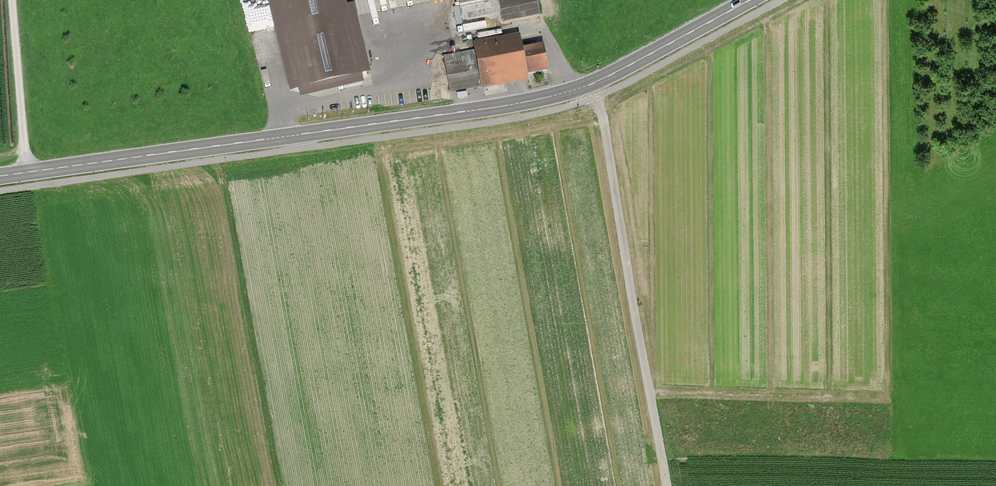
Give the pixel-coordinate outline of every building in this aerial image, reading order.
[(292,90),(370,71),(353,0),(270,0),(292,90)] [(464,22),(502,14),(504,22),(541,15),(538,0),(459,0),(464,22)] [(522,34),(475,43),(484,90),(530,81),(529,75),(551,71),(546,43),(524,47),(522,34)]
